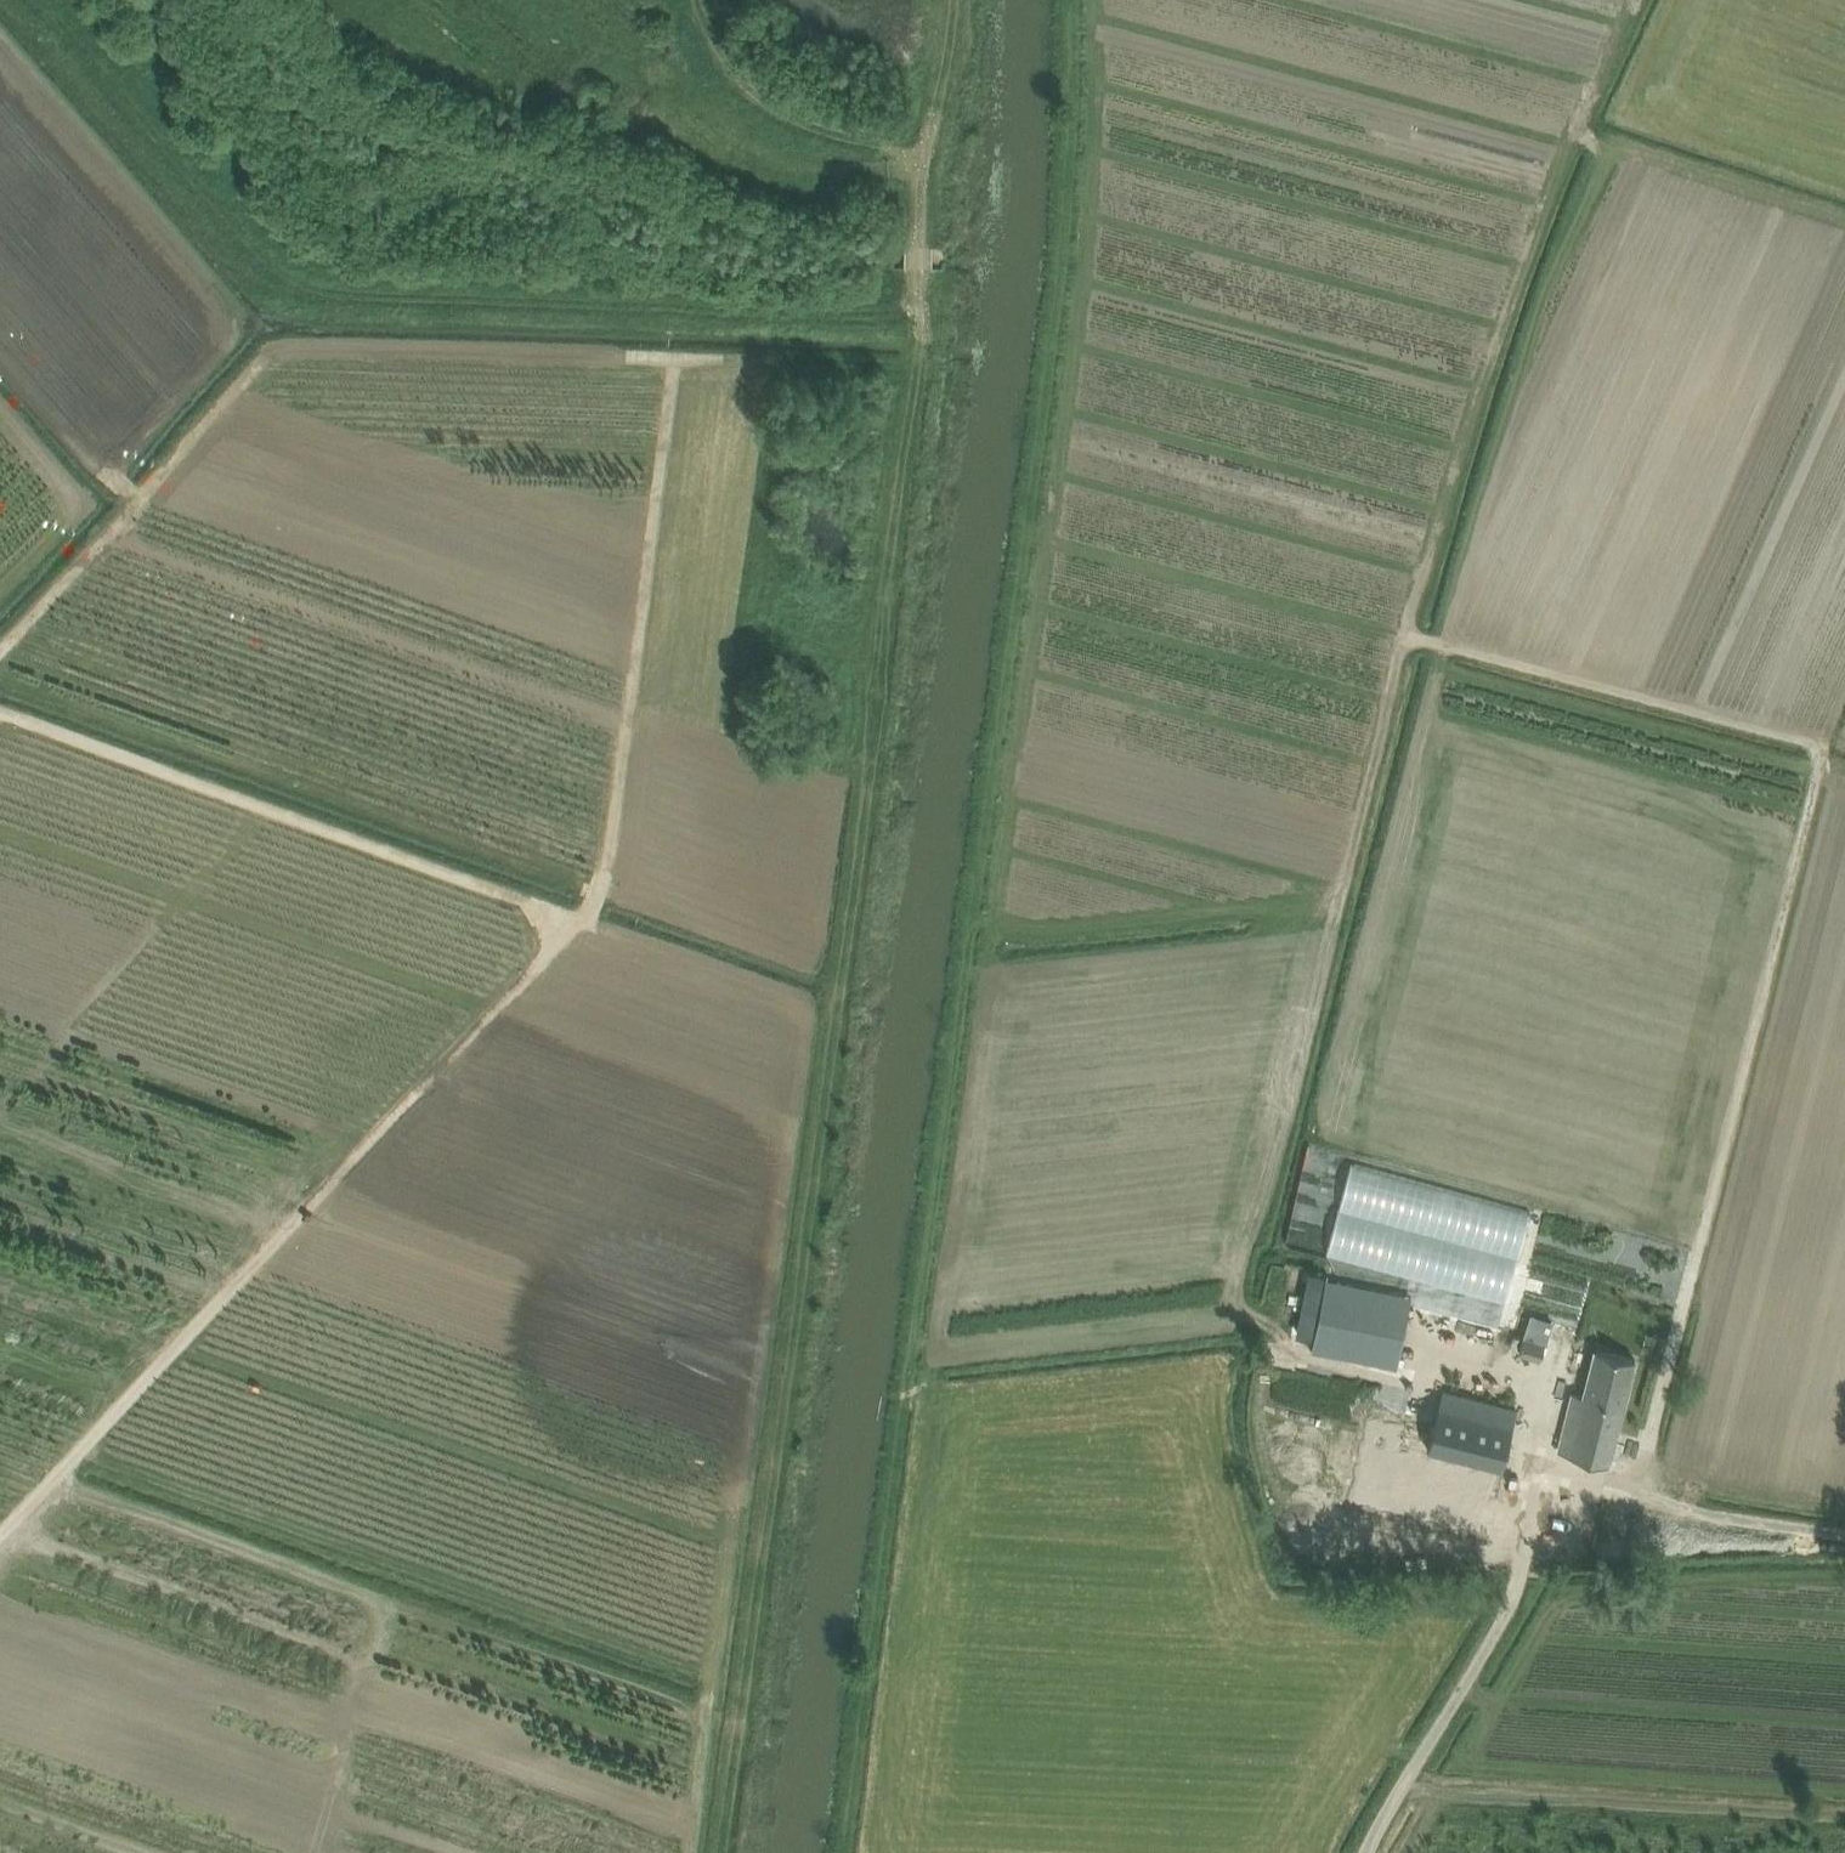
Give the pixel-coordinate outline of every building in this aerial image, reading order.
[(1326,1284),(1322,1366),(1433,1371),(1435,1306),(1398,1304),(1398,1311),(1383,1310),(1382,1323),(1343,1321),(1345,1285),(1326,1284)] [(1548,1329),(1527,1323),(1518,1353),(1540,1359),(1548,1329)] [(1256,1348),(1256,1362),(1270,1363),(1271,1349),(1256,1348)] [(1609,1463),(1636,1359),(1593,1348),(1582,1394),(1571,1391),(1556,1449),(1609,1463)] [(1445,1390),(1437,1421),(1431,1444),(1502,1462),(1516,1408),(1445,1390)] [(1437,1421),(1366,1403),(1343,1497),(1484,1533),(1502,1462),(1431,1444),(1437,1421)]
